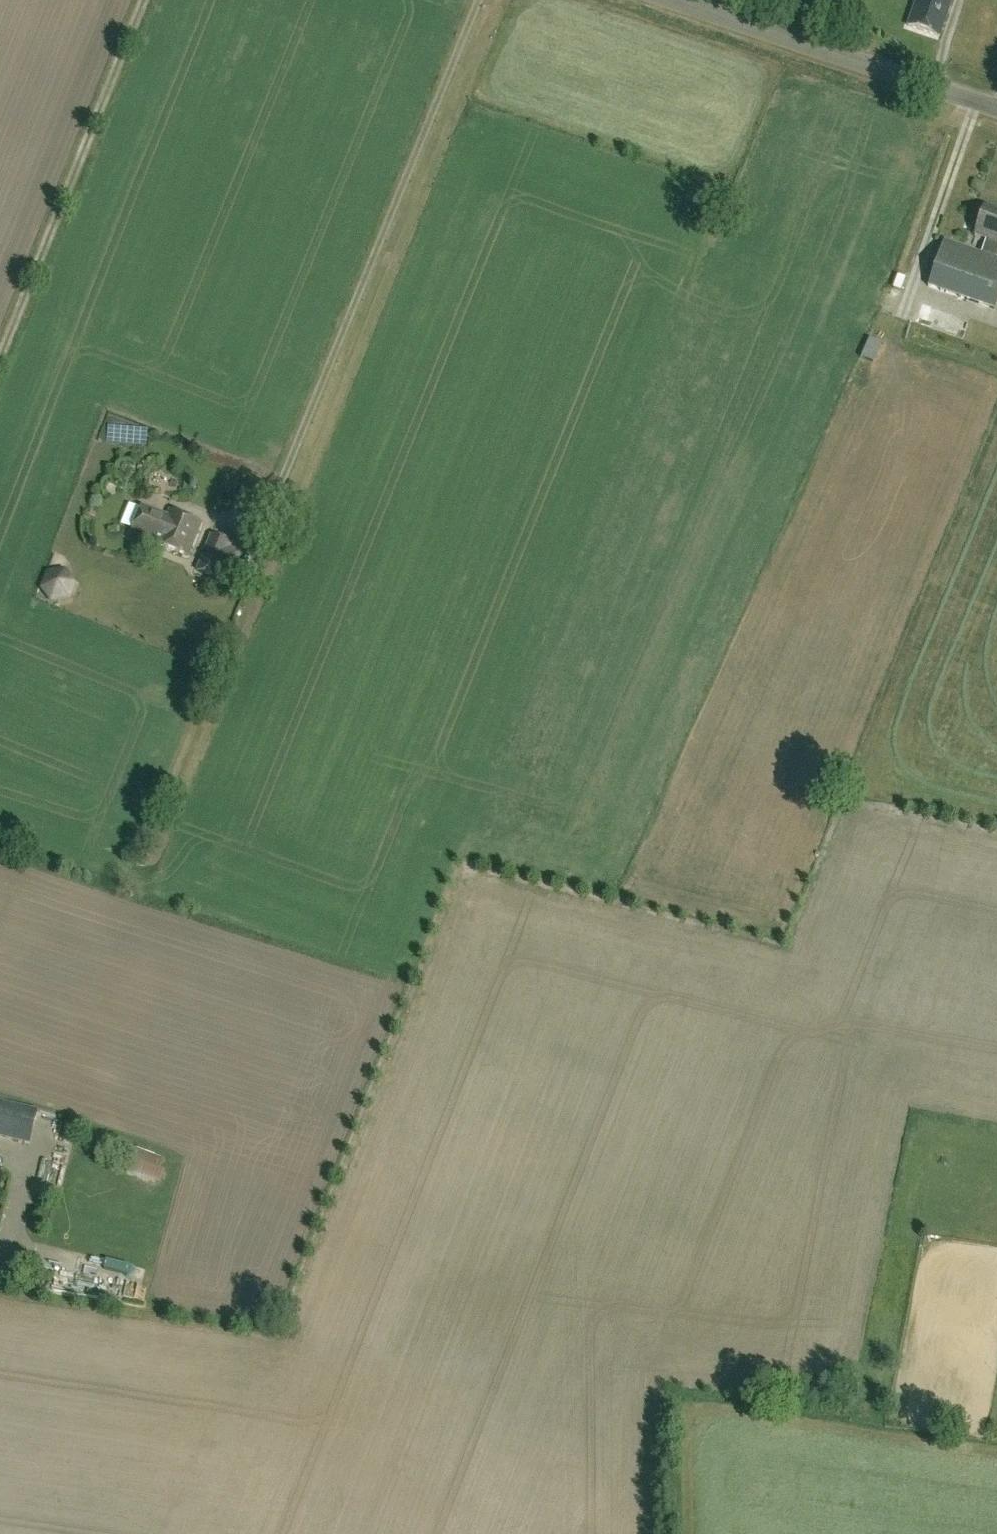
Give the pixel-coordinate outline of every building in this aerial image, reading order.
[(954,0),(918,0),(909,25),(941,36),(954,0)] [(983,254),(947,241),(930,285),(995,310),(996,304),(996,210),(987,207),(976,235),(988,239),(983,254)] [(142,507),(131,534),(189,557),(202,523),(170,511),(168,517),(142,507)] [(196,570),(219,580),(223,572),(235,575),(243,553),(233,549),(236,544),(210,535),(196,570)] [(30,1145),(38,1112),(38,1110),(22,1107),(0,1102),(0,1138),(30,1145)] [(120,1159),(116,1174),(155,1186),(160,1172),(120,1159)]
